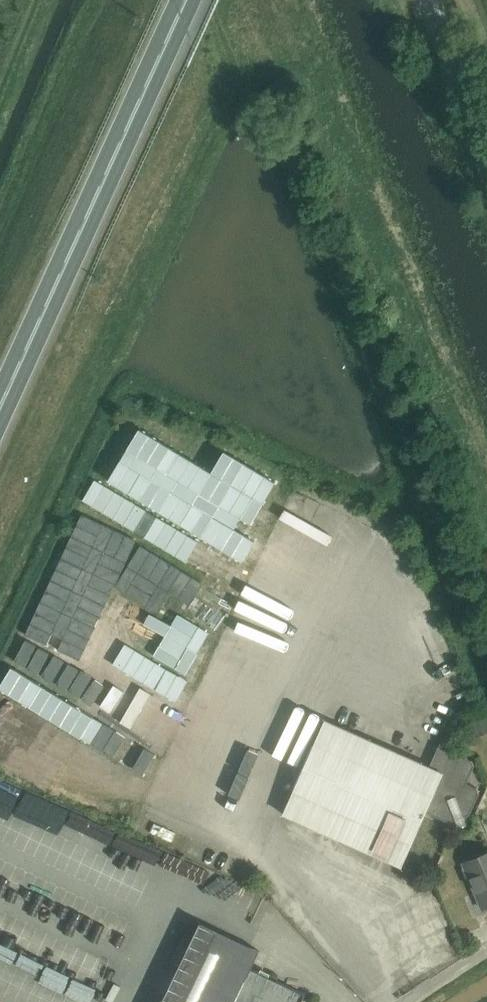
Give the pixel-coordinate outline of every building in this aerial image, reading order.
[(485,714),(467,721),(473,738),(486,733),(486,718),(485,714)] [(429,767),(324,720),(282,814),(401,867),(425,812),(448,823),(454,820),(456,824),(464,821),(463,817),(469,815),(478,794),(476,788),(466,784),(473,766),(471,761),(438,746),(429,767)] [(8,840),(11,830),(0,826),(0,837),(8,840)] [(463,864),(482,909),(486,907),(486,853),(463,864)] [(304,995),(250,969),(259,951),(199,923),(161,1001),(301,1001),(304,995)]
